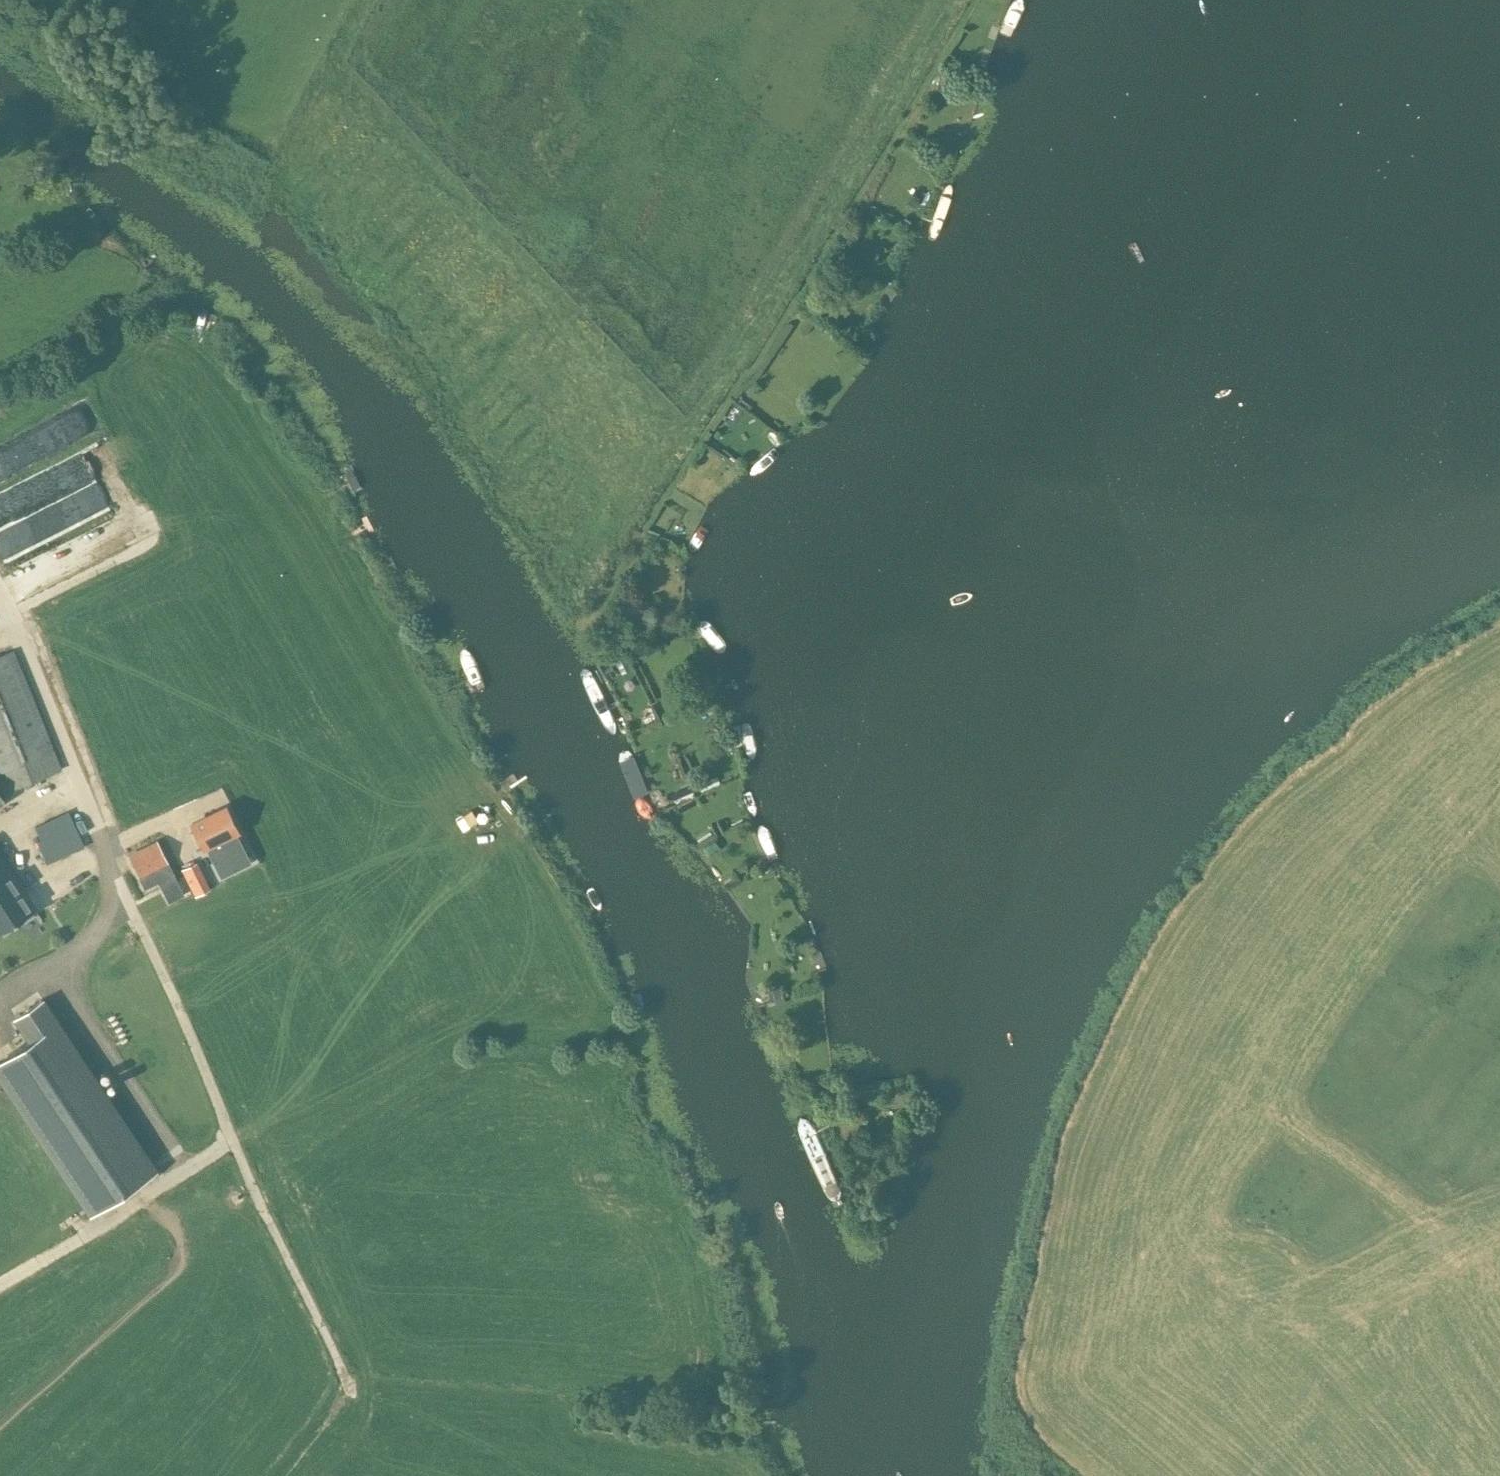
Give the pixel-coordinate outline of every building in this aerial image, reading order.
[(14,649),(0,655),(0,773),(5,771),(12,789),(62,769),(14,649)] [(238,830),(226,806),(192,824),(203,848),(206,846),(216,867),(224,863),(229,873),(251,862),(235,831),(238,830)] [(84,846),(69,811),(35,826),(41,838),(37,840),(47,863),(84,846)] [(177,880),(168,862),(158,842),(129,856),(145,888),(163,879),(166,885),(177,880)] [(34,908),(0,856),(0,931),(34,908)] [(188,879),(200,873),(195,863),(183,869),(188,879)] [(92,1213),(157,1170),(42,999),(16,1016),(32,1039),(0,1060),(0,1074),(92,1213)]
